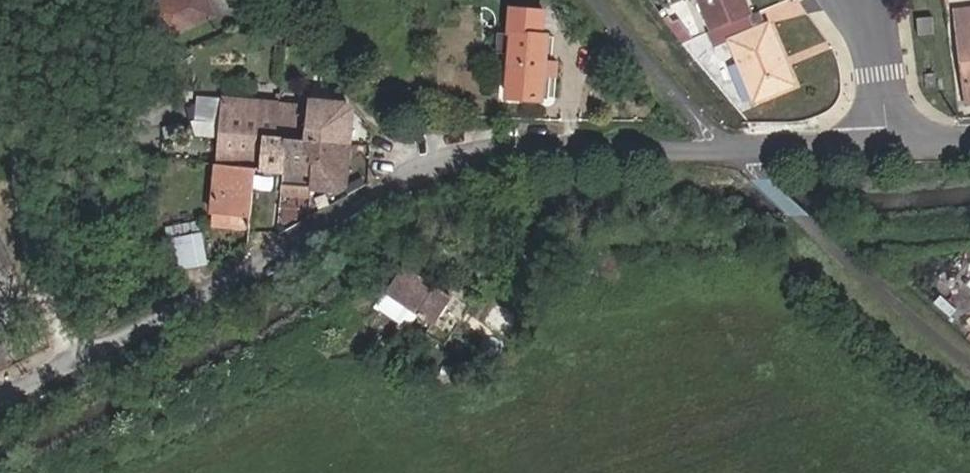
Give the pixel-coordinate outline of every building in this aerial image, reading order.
[(152,6),(167,37),(214,15),(206,0),(165,0),(152,6)] [(706,26),(709,24),(740,11),(735,0),(695,0),(706,26)] [(713,35),(724,31),(747,87),(785,70),(762,15),(752,19),(747,8),(740,11),(709,24),(713,35)] [(542,13),(509,9),(506,34),(510,34),(539,38),(542,13)] [(673,16),(665,21),(676,35),(682,31),(673,16)] [(918,35),(932,34),(930,16),(916,17),(918,35)] [(961,30),(968,98),(969,98),(969,29),(961,30)] [(506,34),(495,33),(493,53),(507,55),(510,34),(506,34)] [(505,97),(535,100),(542,39),(512,35),(505,97)] [(918,75),(918,83),(925,83),(926,89),(936,88),(935,73),(918,75)] [(259,98),(259,129),(274,131),(285,132),(293,133),(295,83),(277,81),(276,100),(259,98)] [(213,134),(216,95),(197,93),(194,133),(213,134)] [(308,135),(350,141),(353,111),(346,101),(310,96),(308,135)] [(281,174),(285,132),(274,131),(259,129),(217,125),(213,168),(215,168),(251,171),(281,174)] [(293,133),(285,132),(281,174),(279,195),(299,197),(300,189),(309,190),(313,148),(302,147),(303,135),(293,133)] [(347,184),(350,141),(308,135),(303,135),(302,147),(313,148),(309,190),(338,191),(347,184)] [(248,218),(251,171),(215,168),(212,216),(248,218)] [(202,233),(170,240),(175,264),(207,258),(202,233)] [(373,285),(386,293),(401,264),(389,258),(373,285)] [(445,291),(401,264),(386,293),(431,320),(445,291)]
